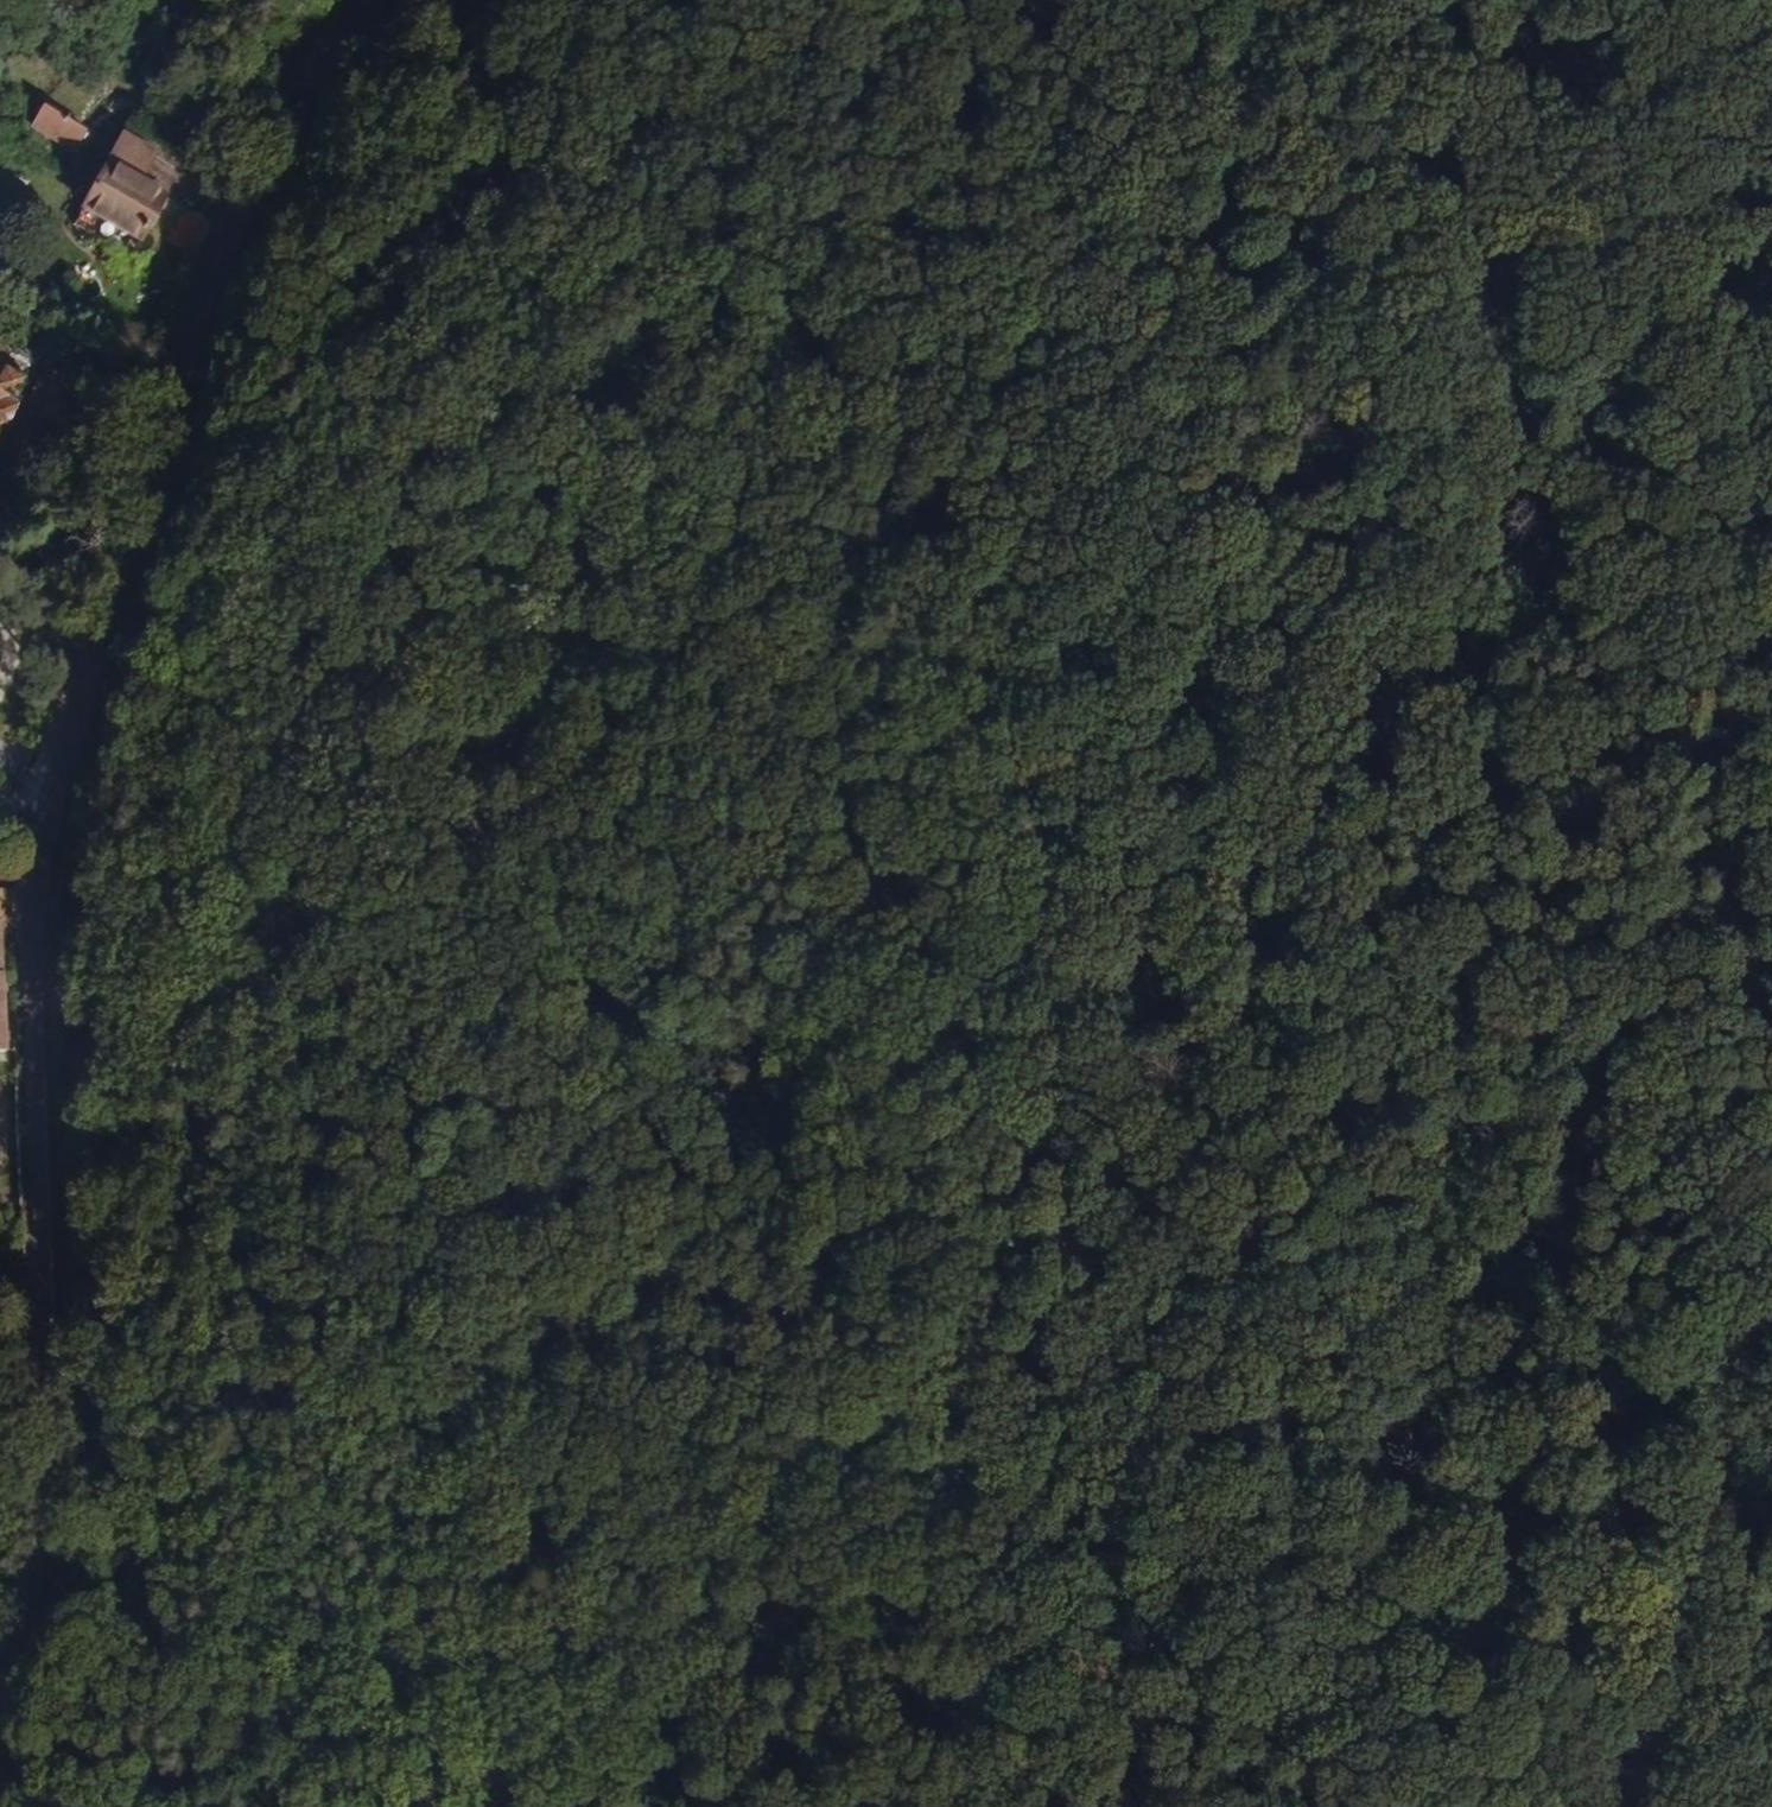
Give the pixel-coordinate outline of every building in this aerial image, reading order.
[(68,149),(78,129),(57,118),(48,139),(68,149)] [(124,236),(151,184),(139,176),(146,165),(115,148),(81,213),(124,236)] [(198,257),(220,219),(193,203),(172,245),(198,257)] [(29,381),(20,376),(27,361),(35,366),(43,351),(12,333),(8,339),(0,336),(0,415),(3,410),(12,415),(29,381)]
